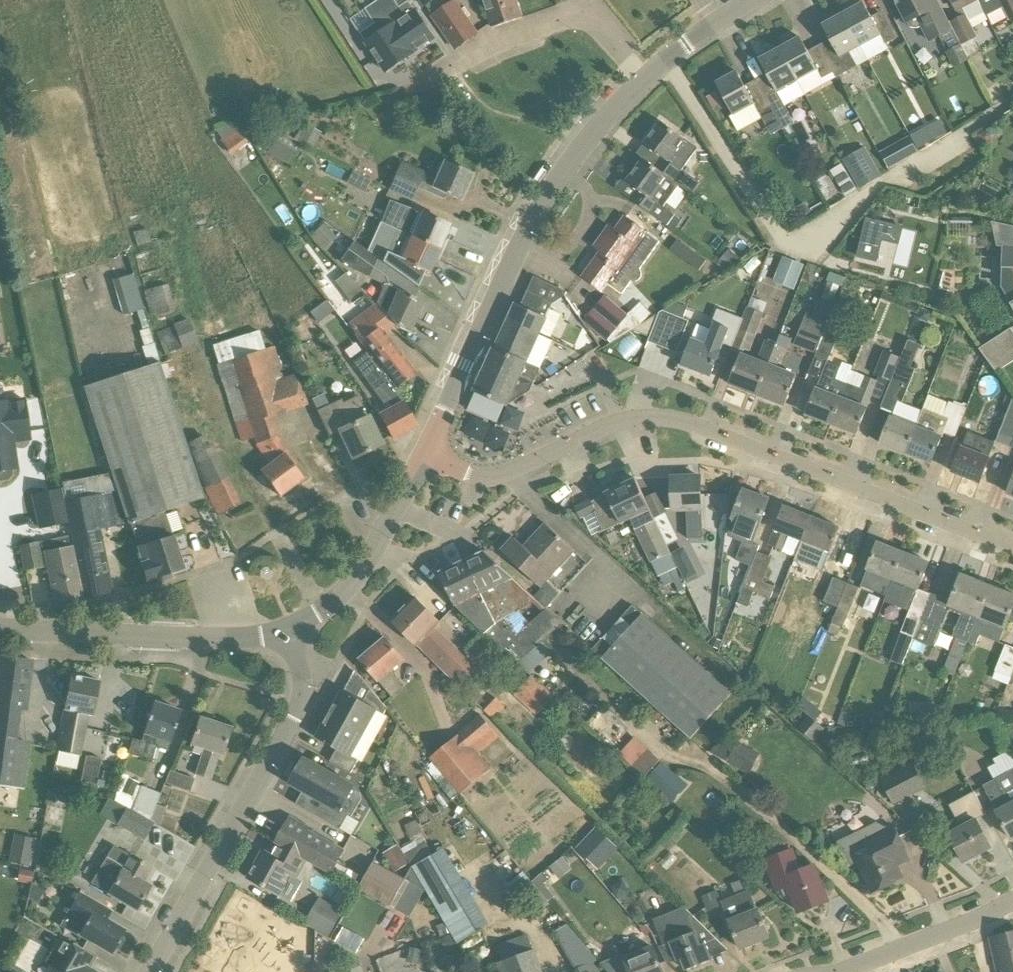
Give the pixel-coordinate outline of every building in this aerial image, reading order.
[(409,1),(400,7),(396,0),(379,0),(366,9),(376,24),(361,34),(387,72),(415,53),(414,52),(435,38),(409,1)] [(423,0),(431,11),(457,49),(479,34),(461,9),(455,0),(424,0),(423,0)] [(493,24),(494,28),(523,18),(518,0),(485,0),(493,24)] [(931,42),(954,30),(951,23),(939,0),(896,0),(910,27),(917,29),(923,27),(931,42)] [(979,0),(952,0),(961,18),(951,23),(954,30),(963,46),(979,38),(971,22),(987,14),(979,0)] [(987,14),(1002,6),(1010,21),(1012,20),(1012,0),(979,0),(987,14)] [(844,15),(861,46),(882,35),(887,45),(898,38),(886,17),(875,23),(865,3),(860,6),(859,4),(849,9),(850,11),(844,15)] [(861,46),(844,15),(839,18),(837,16),(827,21),(828,23),(824,26),(834,45),(823,51),(835,73),(838,78),(859,67),(851,52),(861,46)] [(835,73),(823,51),(812,57),(801,38),(797,40),(796,38),(785,44),(787,46),(781,49),(798,81),(818,70),(824,79),(835,73)] [(970,60),(963,46),(948,54),(955,67),(970,60)] [(798,81),(781,49),(775,52),(774,50),(764,56),(765,58),(760,60),(771,80),(760,86),(772,107),(778,119),(789,113),(778,92),(798,81)] [(772,107),(760,86),(749,92),(738,72),(734,75),(733,73),(722,78),(723,80),(717,84),(735,115),(755,104),(760,114),(772,107)] [(716,93),(707,98),(714,110),(722,105),(716,93)] [(948,133),(941,121),(930,127),(937,140),(948,133)] [(663,158),(656,167),(676,182),(683,172),(679,168),(695,146),(662,122),(646,145),(663,158)] [(312,150),(321,133),(306,125),(297,143),(312,150)] [(983,146),(995,139),(989,127),(977,134),(983,146)] [(247,141),(238,129),(222,141),(231,153),(247,141)] [(258,150),(265,145),(256,131),(249,136),(258,150)] [(295,151),(275,140),(268,153),(288,164),(295,151)] [(811,144),(799,151),(805,162),(817,156),(811,144)] [(866,146),(844,159),(861,188),(883,175),(866,146)] [(904,160),(896,146),(882,153),(890,167),(904,160)] [(681,186),(676,182),(656,167),(645,159),(628,182),(640,190),(632,200),(664,223),(671,213),(665,208),(681,186)] [(428,177),(401,165),(390,189),(414,200),(420,187),(432,193),(446,199),(448,195),(462,201),(474,174),(446,161),(438,178),(429,174),(428,177)] [(851,175),(839,182),(848,197),(860,190),(851,175)] [(394,229),(440,249),(451,225),(424,213),(424,214),(392,202),(384,224),(394,229)] [(805,202),(793,209),(799,219),(811,212),(805,202)] [(879,241),(896,249),(904,232),(867,216),(851,253),(869,261),(879,241)] [(661,242),(627,218),(617,232),(611,228),(597,248),(603,253),(585,278),(604,291),(609,284),(624,295),(633,282),(637,282),(641,281),(643,278),(643,274),(642,270),(661,242)] [(311,235),(320,245),(333,234),(323,224),(311,235)] [(430,273),(440,249),(394,229),(380,260),(399,273),(418,288),(424,276),(428,278),(430,273)] [(383,287),(414,302),(420,289),(418,288),(399,273),(380,260),(355,242),(341,261),(364,278),(383,287)] [(1003,287),(1012,306),(1012,247),(1004,246),(1003,287)] [(717,264),(726,271),(745,261),(729,249),(717,264)] [(783,259),(773,284),(795,293),(804,267),(783,259)] [(134,273),(115,279),(126,314),(146,308),(134,273)] [(338,281),(353,296),(361,289),(346,273),(338,281)] [(837,297),(840,276),(830,275),(827,296),(837,297)] [(175,311),(168,285),(144,292),(151,318),(175,311)] [(508,322),(540,336),(555,303),(567,295),(568,293),(562,290),(551,285),(545,299),(529,291),(522,306),(516,304),(508,322)] [(383,287),(375,305),(393,325),(395,323),(400,328),(410,333),(422,307),(414,302),(383,287)] [(631,330),(644,324),(632,313),(628,317),(604,297),(583,322),(607,342),(608,340),(610,343),(631,330)] [(345,320),(398,388),(417,373),(385,332),(393,325),(375,305),(370,300),(345,320)] [(829,319),(832,302),(817,300),(814,316),(829,319)] [(677,303),(664,311),(684,319),(689,308),(677,303)] [(317,323),(326,317),(319,307),(310,313),(317,323)] [(748,307),(743,320),(732,347),(731,350),(742,354),(730,384),(759,395),(778,345),(767,341),(762,356),(765,357),(763,363),(749,357),(765,314),(748,307)] [(933,312),(922,308),(918,319),(929,323),(933,312)] [(661,314),(644,324),(631,330),(651,338),(650,342),(678,353),(690,321),(684,319),(664,311),(661,313),(661,314)] [(724,344),(732,347),(743,320),(718,311),(713,324),(716,325),(708,345),(693,340),(683,366),(712,377),(722,351),(721,351),(724,344)] [(830,323),(818,353),(831,359),(839,336),(847,317),(834,312),(830,323)] [(795,345),(818,353),(830,323),(807,314),(795,345)] [(165,354),(196,342),(188,320),(174,325),(175,328),(158,334),(165,354)] [(538,376),(541,368),(528,362),(540,336),(508,322),(477,392),(508,405),(510,401),(513,403),(532,392),(538,376)] [(998,373),(1012,363),(1012,329),(980,349),(998,373)] [(782,334),(778,345),(759,395),(787,406),(798,376),(777,368),(780,363),(783,364),(793,339),(782,334)] [(297,465),(277,438),(281,436),(273,415),(303,404),(305,398),(296,375),(276,382),(272,371),(281,368),(274,346),(230,360),(258,445),(268,441),(271,450),(278,460),(262,472),(281,496),(304,479),(295,466),(297,465)] [(886,351),(876,376),(880,378),(892,382),(900,363),(902,358),(886,351)] [(354,363),(382,401),(390,411),(382,415),(395,440),(418,426),(413,417),(404,402),(396,390),(368,353),(354,363)] [(849,384),(835,379),(840,366),(829,362),(818,389),(808,415),(833,424),(843,399),(849,384)] [(194,466),(160,363),(85,388),(121,499),(129,524),(131,524),(166,512),(205,499),(194,466)] [(892,382),(885,401),(882,409),(894,413),(899,401),(902,402),(915,369),(911,368),(900,363),(892,382)] [(868,409),(873,396),(879,381),(867,377),(862,390),(849,384),(843,399),(833,424),(858,434),(868,409)] [(319,411),(329,406),(323,394),(313,399),(319,411)] [(330,437),(342,432),(354,459),(383,445),(364,405),(361,407),(356,396),(344,402),(343,400),(329,406),(319,411),(330,437)] [(0,402),(0,481),(9,480),(13,475),(12,469),(17,469),(13,440),(31,438),(25,399),(7,402),(7,401),(0,402)] [(925,408),(918,426),(907,454),(933,464),(943,438),(944,438),(946,433),(957,437),(968,408),(951,402),(946,416),(925,408)] [(1012,447),(1012,404),(1006,422),(998,442),(1012,448),(1012,447)] [(474,415),(466,434),(486,442),(494,423),(474,415)] [(882,444),(907,454),(918,426),(893,417),(882,444)] [(991,459),(990,459),(995,448),(979,442),(981,437),(970,433),(964,448),(963,448),(954,472),(981,483),(991,459)] [(673,478),(674,510),(687,510),(688,540),(703,539),(701,478),(673,478)] [(655,518),(655,517),(646,499),(637,479),(607,494),(608,496),(594,502),(598,510),(596,511),(605,530),(601,532),(602,533),(632,518),(660,576),(679,567),(655,518)] [(64,487),(74,535),(87,597),(112,592),(101,530),(126,525),(121,499),(119,499),(117,492),(92,497),(89,482),(64,487)] [(63,489),(35,495),(42,527),(70,521),(63,489)] [(742,594),(744,589),(759,552),(761,547),(752,543),(758,528),(760,529),(771,501),(745,491),(739,506),(742,507),(737,520),(733,537),(745,541),(737,561),(725,556),(722,574),(731,577),(727,588),(742,594)] [(646,499),(655,517),(666,512),(657,494),(646,499)] [(582,518),(596,511),(598,510),(594,502),(593,501),(577,508),(582,518)] [(803,542),(813,518),(785,507),(776,531),(771,546),(784,552),(790,537),(803,542)] [(159,583),(174,577),(173,573),(184,569),(166,512),(131,524),(144,564),(143,564),(148,580),(156,578),(157,578),(159,583)] [(813,518),(803,542),(799,553),(812,558),(811,562),(825,567),(831,552),(832,553),(841,529),(813,518)] [(516,538),(504,552),(542,587),(575,551),(548,525),(526,548),(516,538)] [(84,598),(72,537),(37,544),(37,545),(23,547),(27,569),(44,566),(42,555),(48,553),(57,603),(84,598)] [(894,580),(904,553),(879,543),(869,570),(894,580)] [(524,634),(536,648),(552,633),(564,623),(547,608),(529,623),(519,611),(538,600),(514,578),(486,552),(467,561),(493,612),(483,617),(492,628),(498,623),(506,632),(509,629),(518,639),(524,634)] [(772,558),(759,552),(744,589),(754,593),(772,600),(777,587),(763,582),(772,558)] [(907,585),(919,590),(930,563),(904,553),(894,580),(888,596),(901,601),(907,585)] [(493,612),(467,561),(441,573),(457,606),(518,664),(536,648),(524,634),(518,639),(509,629),(506,632),(498,623),(492,628),(483,617),(493,612)] [(698,574),(693,562),(685,563),(680,565),(686,580),(698,574)] [(784,591),(809,599),(818,573),(793,564),(784,591)] [(955,677),(973,632),(991,586),(963,575),(952,601),(932,593),(929,601),(914,638),(913,639),(934,647),(950,607),(964,612),(954,637),(957,638),(943,672),(955,677)] [(824,602),(838,608),(848,583),(833,577),(824,602)] [(535,596),(539,600),(547,607),(559,594),(547,582),(535,596)] [(848,583),(838,608),(831,624),(843,628),(859,588),(848,583)] [(973,632),(1001,642),(1006,629),(1007,629),(1012,613),(1012,595),(991,586),(973,632)] [(754,593),(744,589),(742,594),(739,603),(749,607),(754,593)] [(914,638),(929,601),(917,597),(912,609),(902,633),(914,638)] [(432,633),(442,623),(417,598),(394,622),(445,671),(462,688),(479,671),(461,653),(457,657),(432,633)] [(692,739),(715,714),(731,696),(634,606),(593,650),(611,666),(692,739)] [(392,672),(405,661),(387,638),(361,660),(380,682),(381,682),(394,698),(406,688),(392,672)] [(714,638),(711,646),(719,649),(722,641),(714,638)] [(1012,671),(1012,647),(1006,644),(995,671),(1011,677),(1012,671)] [(1,656),(0,661),(0,787),(22,790),(28,744),(14,742),(18,710),(25,711),(32,661),(1,656)] [(66,711),(58,752),(81,756),(89,715),(94,716),(101,682),(72,676),(65,710),(66,710),(66,711)] [(514,695),(536,715),(554,696),(531,677),(514,695)] [(343,690),(330,714),(365,733),(378,710),(385,714),(388,708),(371,688),(364,701),(343,690)] [(808,715),(816,722),(824,713),(804,696),(800,707),(808,715)] [(505,707),(496,698),(484,710),(493,719),(505,707)] [(933,702),(911,703),(912,721),(934,720),(933,702)] [(143,742),(134,739),(129,754),(152,762),(157,747),(169,751),(182,712),(154,703),(144,734),(145,734),(143,742)] [(352,755),(365,733),(330,714),(317,737),(338,749),(331,761),(352,773),(359,759),(352,755)] [(431,757),(462,794),(491,769),(478,753),(499,735),(481,714),(431,757)] [(797,727),(813,741),(824,729),(823,729),(816,722),(808,715),(798,726),(797,727)] [(201,718),(192,745),(205,749),(197,775),(212,780),(220,754),(223,755),(232,729),(201,718)] [(927,738),(933,730),(922,723),(917,731),(927,738)] [(725,759),(745,769),(754,750),(739,742),(734,740),(725,759)] [(648,750),(633,767),(645,778),(660,761),(648,750)] [(81,782),(97,786),(102,760),(86,757),(81,782)] [(361,792),(355,788),(356,786),(306,759),(292,784),(315,797),(307,810),(342,829),(350,815),(353,817),(363,799),(361,792)] [(911,763),(881,779),(894,803),(924,788),(911,763)] [(164,784),(191,792),(195,779),(170,771),(164,784)] [(1010,772),(1010,773),(997,780),(997,779),(984,786),(998,812),(998,813),(1012,839),(1012,838),(1012,771),(1010,772)] [(129,778),(122,792),(132,797),(138,785),(139,783),(129,778)] [(143,787),(134,811),(150,820),(160,793),(143,787)] [(992,849),(977,820),(987,815),(975,792),(950,805),(962,827),(950,834),(965,863),(992,849)] [(156,804),(150,820),(154,822),(159,825),(166,808),(156,804)] [(154,822),(150,820),(134,811),(127,807),(117,824),(145,840),(154,822)] [(281,844),(307,859),(332,873),(345,851),(309,830),(311,827),(293,817),(278,843),(281,844)] [(910,859),(893,826),(879,833),(882,840),(869,847),(872,852),(858,858),(875,891),(902,878),(896,866),(910,859)] [(596,828),(577,848),(599,869),(618,849),(596,828)] [(29,867),(34,839),(15,836),(9,863),(29,867)] [(264,853),(250,878),(281,895),(292,875),(297,878),(307,859),(281,844),(273,858),(264,853)] [(383,853),(394,872),(408,864),(397,845),(383,853)] [(132,856),(131,857),(119,850),(110,864),(122,872),(109,894),(138,911),(151,887),(144,883),(153,868),(132,856)] [(828,902),(815,867),(801,872),(793,851),(768,861),(779,890),(790,886),(800,912),(828,902)] [(416,864),(454,944),(477,933),(440,853),(416,864)] [(564,857),(552,866),(559,878),(573,869),(564,857)] [(407,880),(375,863),(360,889),(392,906),(407,880)] [(33,872),(22,870),(20,882),(31,884),(33,872)] [(533,882),(550,901),(554,897),(543,885),(548,880),(542,874),(533,882)] [(425,891),(407,880),(392,906),(411,917),(425,891)] [(759,911),(747,881),(734,886),(746,916),(730,922),(741,949),(771,937),(760,910),(759,911)] [(44,891),(32,884),(29,898),(37,903),(44,891)] [(707,912),(724,906),(722,901),(718,890),(701,897),(707,912)] [(81,892),(67,916),(62,924),(113,954),(116,949),(118,950),(121,949),(126,940),(125,938),(123,937),(126,931),(108,920),(113,911),(81,892)] [(684,919),(675,922),(659,929),(665,944),(664,945),(665,946),(672,943),(679,961),(683,959),(688,971),(713,961),(707,946),(719,941),(685,908),(679,911),(680,912),(681,912),(684,919)] [(313,911),(306,925),(330,938),(337,924),(313,911)] [(581,971),(600,971),(597,963),(568,925),(555,933),(575,969),(579,967),(581,971)] [(997,938),(1005,971),(1012,971),(1012,933),(997,938)] [(503,962),(490,966),(492,971),(543,971),(529,935),(498,946),(503,962)] [(89,969),(95,958),(60,938),(45,965),(57,971),(56,971),(94,971),(89,969)] [(423,950),(411,947),(408,961),(420,964),(423,950)] [(627,959),(625,954),(602,964),(609,971),(664,971),(654,948),(627,959)]
